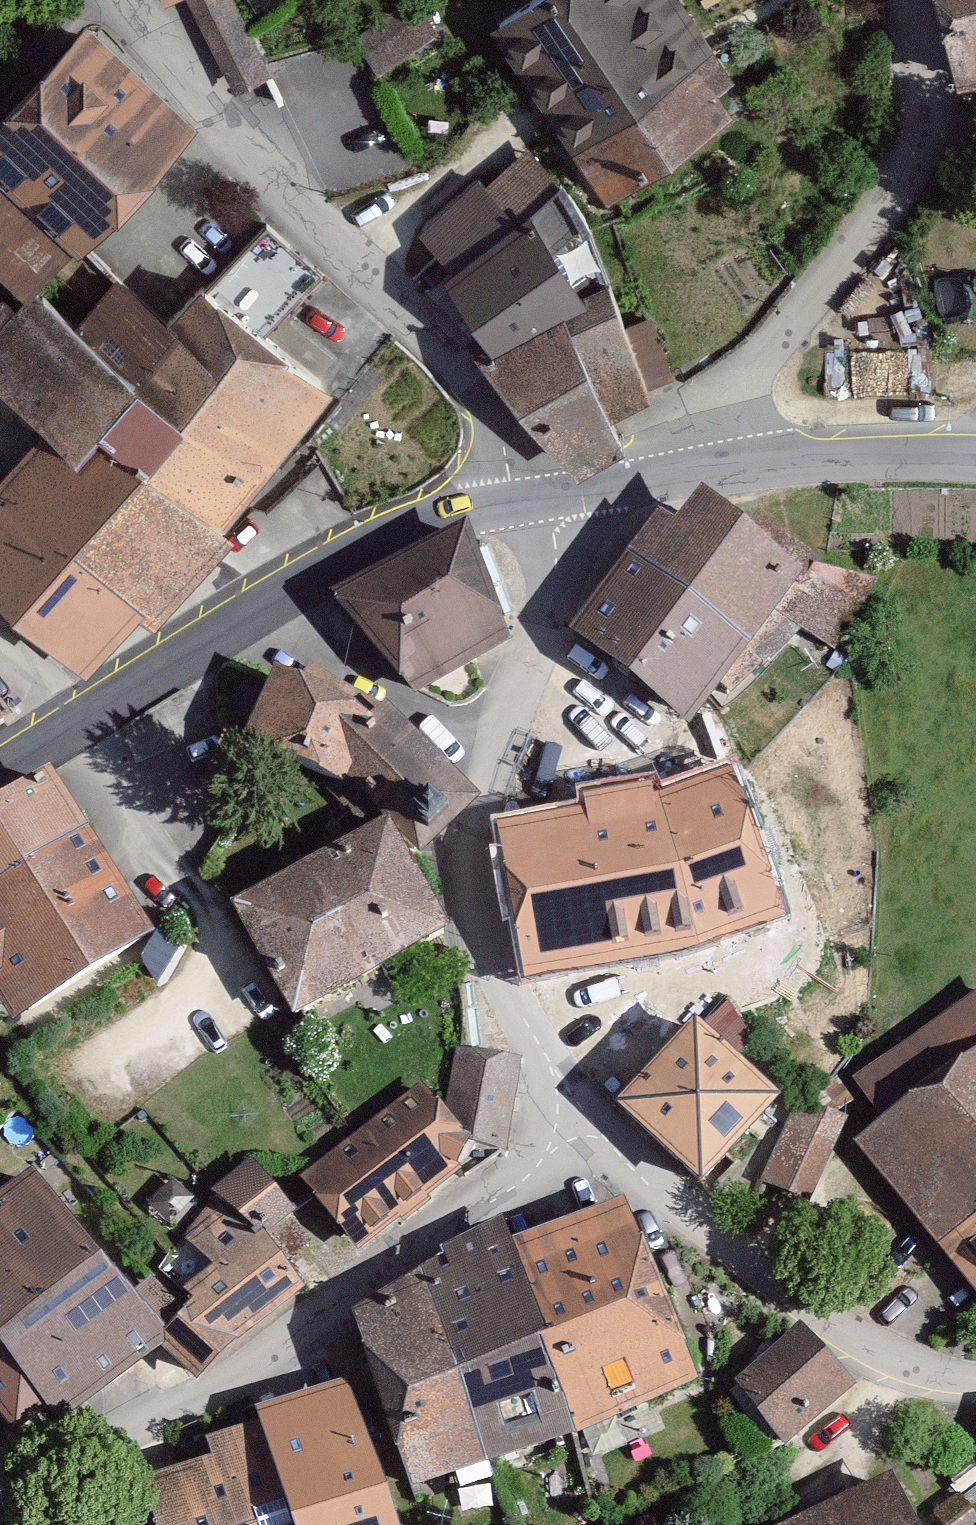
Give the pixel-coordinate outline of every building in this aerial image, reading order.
[(234,92),(272,72),(236,0),(188,0),(234,92)] [(683,0),(521,0),(488,23),(607,197),(735,109),(720,88),(735,76),(683,0)] [(954,79),(975,75),(975,0),(936,0),(954,79)] [(402,2),(355,35),(376,73),(438,30),(424,11),(413,18),(402,2)] [(86,17),(0,109),(0,269),(27,294),(73,244),(78,249),(198,118),(86,17)] [(476,352),(579,473),(626,446),(614,417),(651,398),(646,384),(675,378),(651,315),(624,325),(605,275),(582,287),(532,209),(562,179),(528,146),(484,184),(513,220),(442,271),(492,345),(476,352)] [(87,667),(139,606),(155,621),(235,531),(224,523),(333,387),(285,349),(287,347),(265,330),(322,271),(265,223),(209,286),(200,279),(171,315),(114,271),(75,321),(45,293),(27,294),(16,306),(2,294),(0,296),(0,387),(45,424),(0,475),(0,588),(87,667)] [(879,581),(820,567),(823,563),(760,513),(747,529),(701,493),(675,526),(658,515),(569,634),(671,718),(709,709),(716,701),(722,709),(801,633),(836,652),(879,581)] [(512,646),(467,525),(330,597),(417,699),(512,646)] [(299,682),(274,671),(245,737),(244,741),(267,751),(336,784),(345,788),(347,783),(377,813),(388,824),(420,860),(481,802),(385,707),(308,663),(299,682)] [(11,724),(0,706),(0,731),(11,724)] [(764,869),(709,709),(671,718),(581,738),(606,815),(502,833),(526,981),(716,949),(786,929),(826,908),(801,853),(764,869)] [(244,741),(245,737),(226,729),(213,761),(257,779),(267,751),(244,741)] [(49,771),(0,803),(0,1007),(11,1025),(157,939),(49,771)] [(345,788),(336,784),(325,791),(363,826),(377,813),(347,783),(345,788)] [(451,936),(388,824),(229,908),(291,1023),(451,936)] [(855,1143),(975,1295),(975,994),(856,1081),(882,1124),(855,1143)] [(623,1091),(677,1030),(643,1000),(588,1060),(623,1091)] [(754,1041),(730,1004),(704,1028),(696,1021),(615,1109),(702,1190),(781,1102),(735,1060),(754,1041)] [(505,1152),(522,1059),(456,1048),(444,1113),(423,1083),(299,1179),(357,1255),(400,1221),(403,1226),(432,1204),(428,1200),(499,1152),(505,1152)] [(848,1121),(796,1101),(763,1183),(815,1203),(848,1121)] [(308,1290),(287,1264),(313,1244),(292,1218),(298,1215),(251,1159),(211,1194),(255,1234),(252,1237),(210,1204),(186,1238),(212,1267),(183,1293),(193,1303),(185,1313),(152,1278),(134,1296),(33,1173),(0,1197),(0,1419),(15,1438),(48,1417),(58,1429),(163,1350),(195,1384),(308,1290)] [(578,1442),(699,1386),(622,1203),(511,1242),(504,1219),(440,1252),(445,1261),(353,1317),(410,1496),(578,1442)] [(786,1453),(856,1395),(801,1329),(732,1386),(786,1453)] [(346,1384),(254,1411),(260,1424),(204,1443),(211,1461),(139,1486),(152,1521),(136,1524),(396,1524),(346,1384)] [(892,1478),(792,1524),(915,1524),(892,1478)] [(933,1514),(942,1524),(975,1524),(975,1517),(960,1495),(933,1514)]
